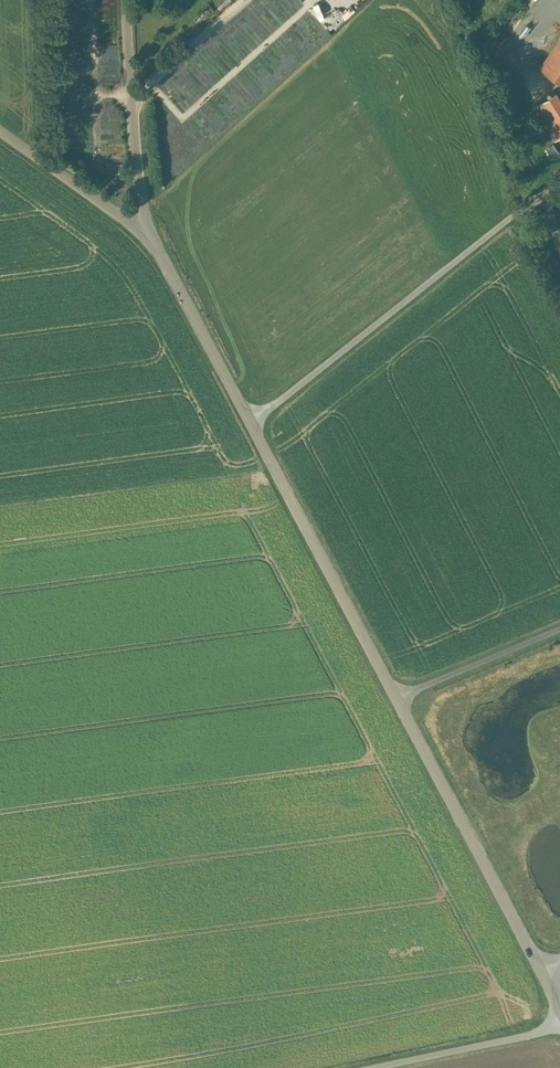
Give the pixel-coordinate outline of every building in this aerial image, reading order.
[(340,9),(346,4),(342,0),(332,0),(340,9)] [(316,10),(324,27),(342,19),(334,2),(316,10)] [(541,66),(559,80),(559,40),(541,66)] [(535,106),(556,140),(559,137),(559,99),(556,93),(535,106)]
